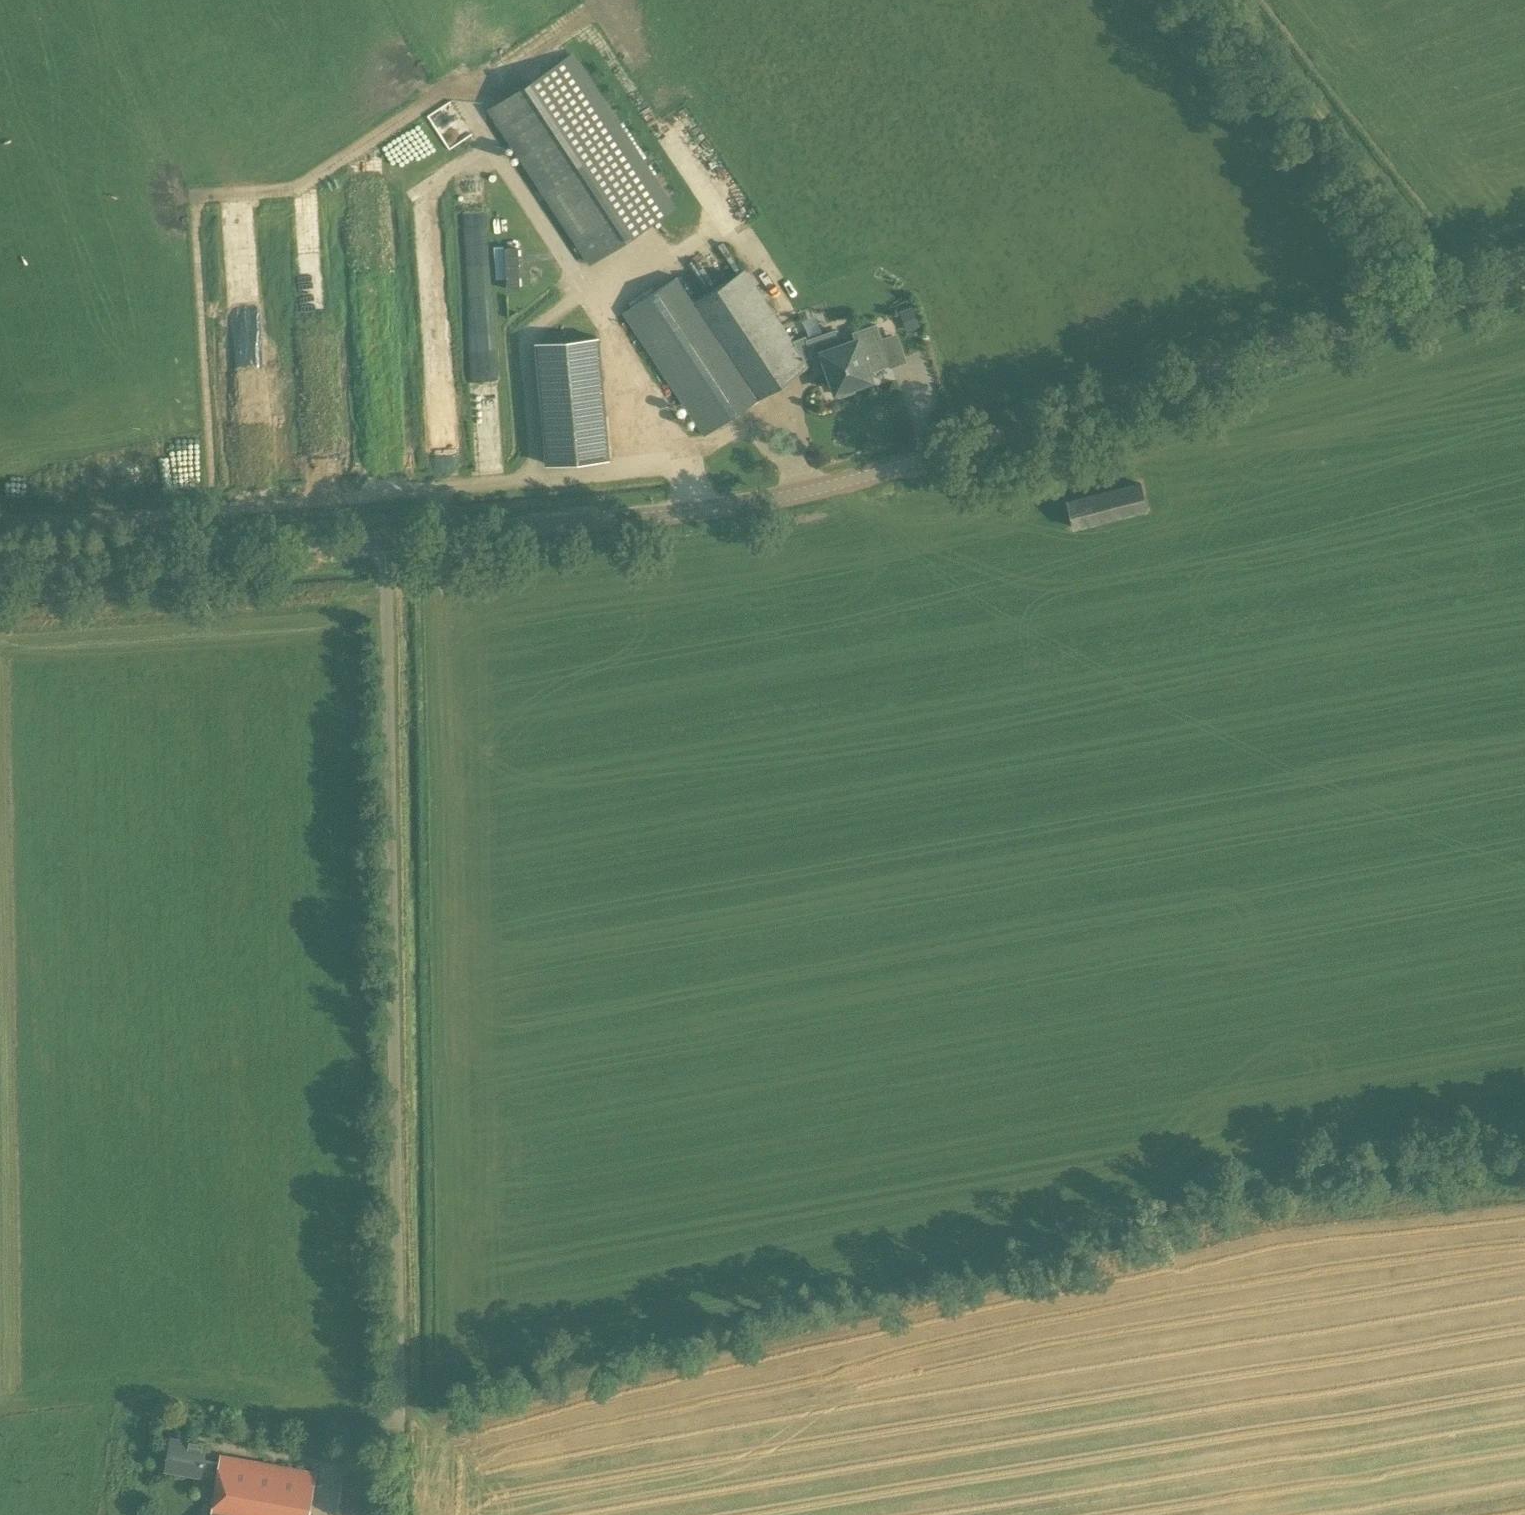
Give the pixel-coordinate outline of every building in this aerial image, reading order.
[(488,110),(590,262),(649,222),(547,70),(488,110)] [(694,301),(677,275),(622,312),(704,436),(810,365),(805,358),(793,340),(745,268),(694,301)] [(901,308),(908,329),(921,325),(913,304),(901,308)] [(805,336),(793,340),(805,358),(822,352),(836,391),(871,379),(868,371),(889,364),(876,325),(854,333),(856,339),(839,345),(835,330),(807,339),(805,336)] [(605,418),(543,424),(547,464),(608,458),(605,418)] [(1073,530),(1148,511),(1141,481),(1066,499),(1073,530)] [(316,1472),(221,1455),(219,1463),(202,1460),(205,1444),(171,1438),(165,1469),(200,1475),(200,1473),(217,1476),(211,1513),(220,1514),(309,1514),(316,1472)]
